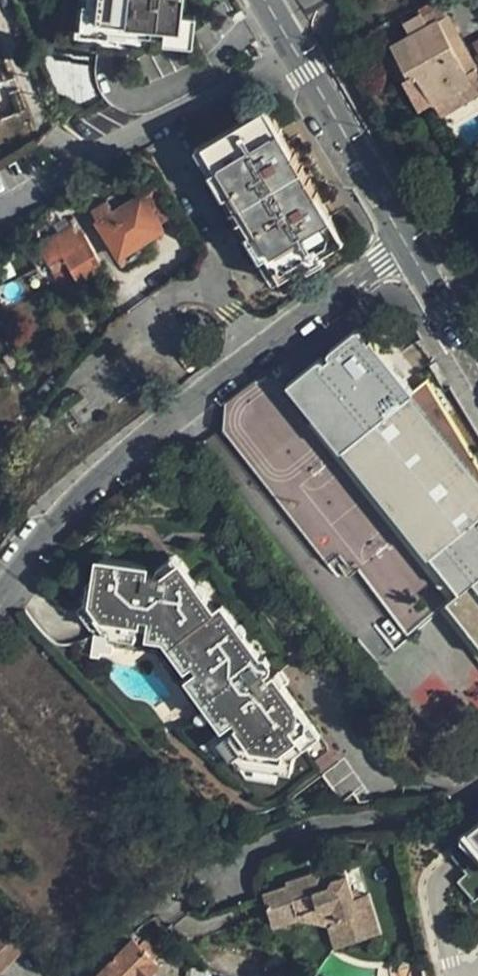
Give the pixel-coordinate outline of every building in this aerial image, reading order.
[(69,27),(185,40),(188,11),(174,8),(172,22),(88,12),(90,0),(72,0),(69,27)] [(88,12),(172,22),(174,8),(175,0),(90,0),(88,12)] [(425,99),(470,73),(442,24),(398,50),(415,82),(409,86),(419,103),(425,99)] [(57,98),(97,98),(97,49),(57,49),(57,98)] [(470,73),(425,99),(432,112),(477,85),(470,73)] [(344,232),(263,99),(191,142),(206,166),(198,171),(250,255),(251,255),(258,251),(281,290),(307,274),(307,272),(300,260),(344,232)] [(156,183),(138,194),(159,229),(178,216),(156,183)] [(159,229),(138,194),(113,210),(96,221),(117,254),(159,229)] [(96,221),(113,210),(107,199),(89,211),(96,221)] [(69,223),(37,243),(49,261),(60,254),(76,280),(96,267),(69,223)] [(317,421),(394,359),(375,335),(374,334),(371,335),(367,328),(364,325),(362,325),(360,325),(358,326),(356,327),(331,346),(330,348),(329,349),(329,351),(330,353),(326,356),(324,355),(323,354),(321,354),(320,354),(287,380),(286,382),(317,421)] [(417,388),(394,359),(317,421),(340,450),(347,444),(412,392),(417,388)] [(477,602),(477,477),(412,392),(347,444),(462,588),(448,599),(461,617),(477,602)] [(163,576),(174,567),(167,558),(151,571),(150,574),(163,576)] [(213,614),(174,567),(163,576),(150,574),(150,578),(142,576),(142,572),(93,564),(91,580),(83,583),(80,603),(97,617),(112,620),(111,625),(135,628),(152,631),(153,624),(170,627),(196,659),(192,663),(199,672),(235,715),(243,725),(235,731),(262,765),(287,768),(300,771),(304,752),(330,730),(290,681),(297,675),(289,665),(278,674),(271,666),(277,660),(271,653),(263,658),(221,607),(213,614)] [(461,617),(477,638),(477,602),(461,617)] [(97,617),(80,603),(73,610),(91,625),(110,628),(109,635),(134,639),(135,628),(111,625),(112,620),(97,617)] [(153,624),(152,631),(150,639),(162,641),(185,668),(192,663),(196,659),(170,627),(153,624)] [(108,649),(109,639),(84,635),(82,652),(92,654),(93,646),(108,649)] [(226,723),(235,715),(199,672),(190,680),(226,723)] [(262,765),(235,731),(228,736),(260,775),(285,779),(287,768),(262,765)] [(359,901),(347,865),(321,872),(320,867),(289,877),(290,882),(266,889),(276,923),(299,916),(335,923),(342,948),(383,935),(371,897),(359,901)] [(167,926),(176,936),(193,921),(180,904),(163,917),(168,926),(167,926)] [(0,930),(0,967),(24,944),(5,925),(0,930)] [(171,940),(176,936),(167,926),(163,930),(171,940)] [(158,964),(153,959),(159,954),(145,940),(139,944),(134,940),(98,975),(147,975),(158,964)]
